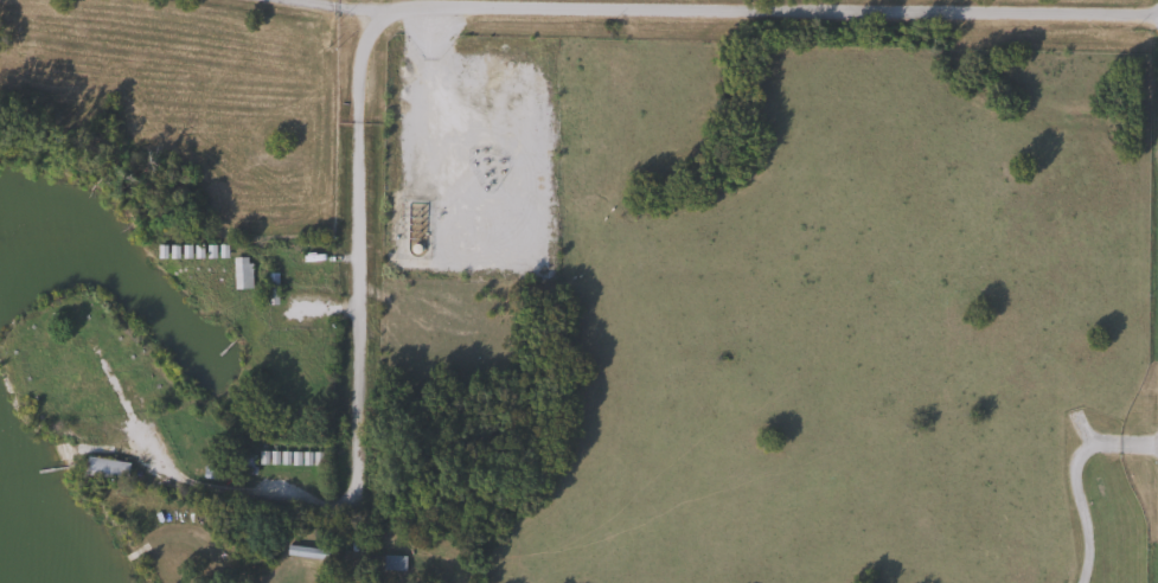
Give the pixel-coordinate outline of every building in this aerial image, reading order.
[(230,257),(249,257),(249,289),(230,289),(230,257)] [(229,469),(233,451),(254,456),(249,475),(229,469)] [(124,461),(123,481),(81,478),(82,457),(124,461)] [(324,558),(283,556),(283,546),(324,549),(324,558)] [(402,556),(402,570),(380,570),(380,556),(402,556)]
